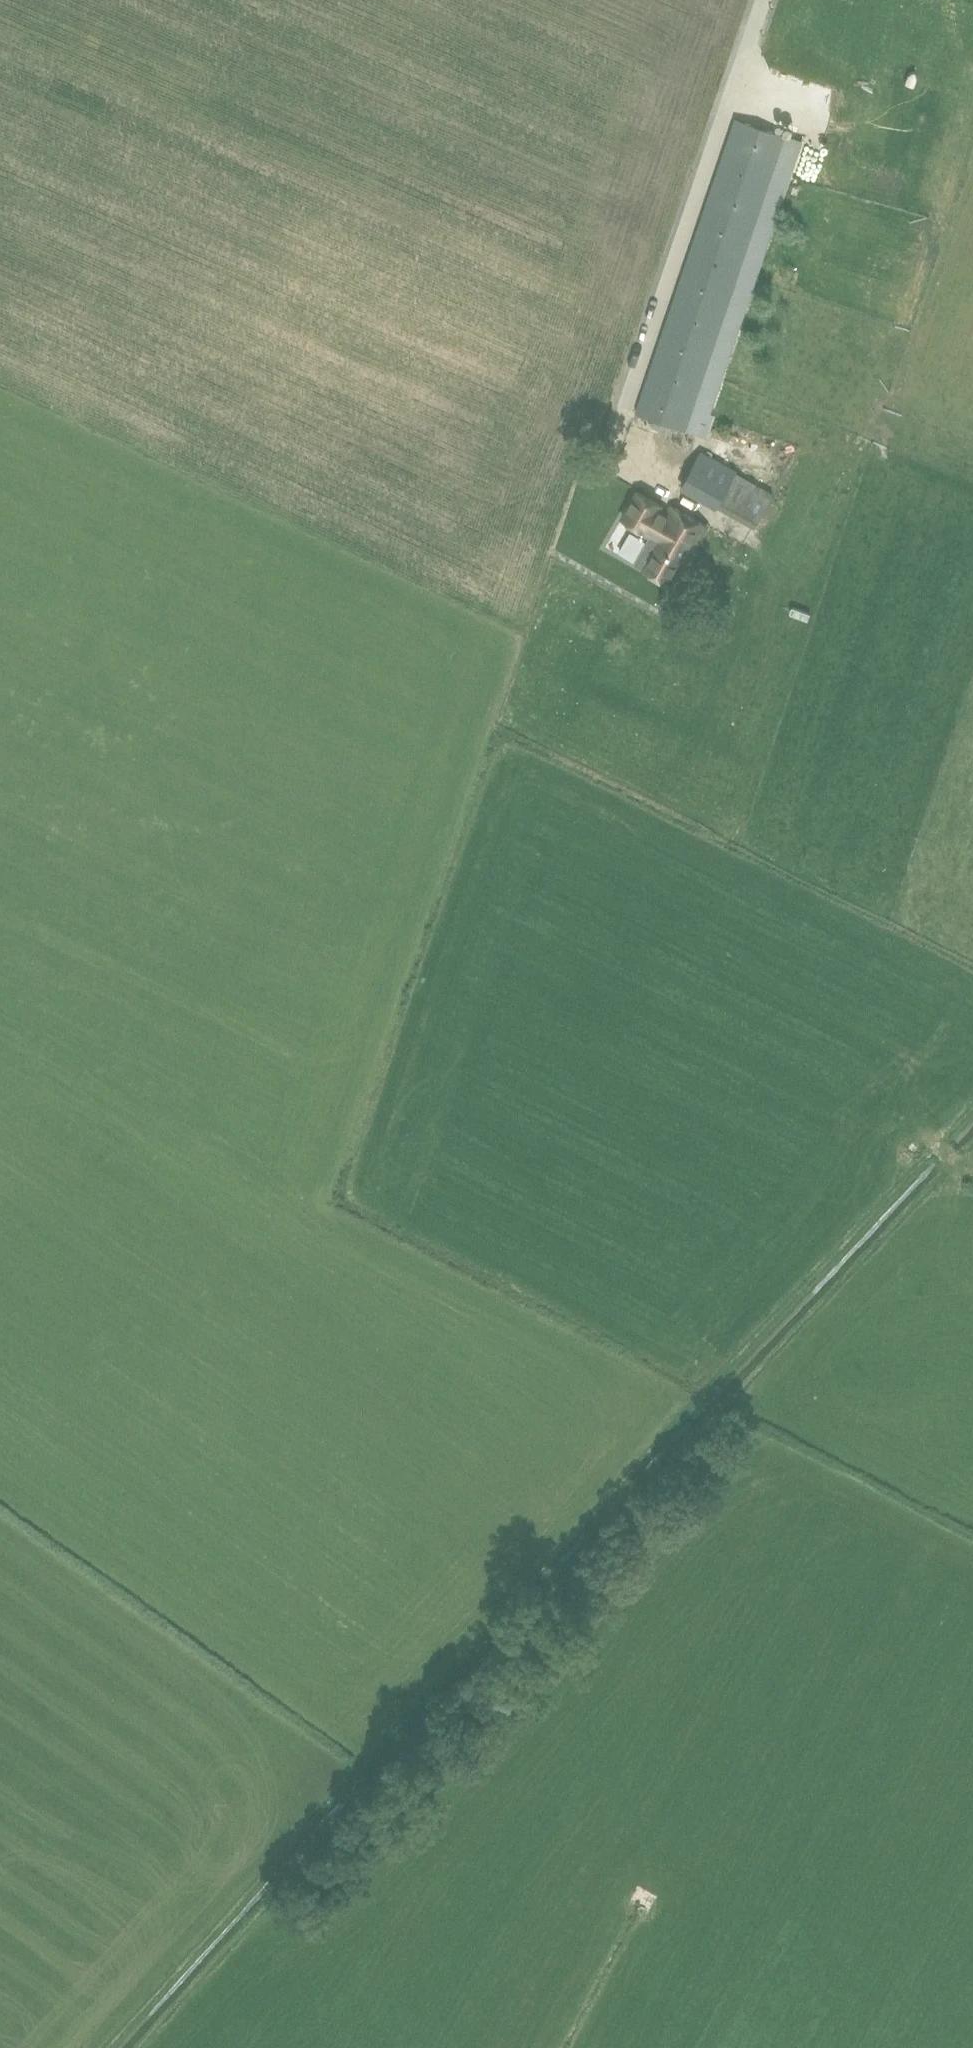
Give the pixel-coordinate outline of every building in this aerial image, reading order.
[(735,118),(636,413),(685,429),(784,134),(735,118)] [(701,452),(682,486),(753,527),(773,494),(701,452)] [(623,518),(651,534),(690,556),(707,526),(672,506),(660,527),(651,522),(660,505),(638,492),(623,518)] [(673,585),(690,556),(651,534),(634,563),(673,585)]
